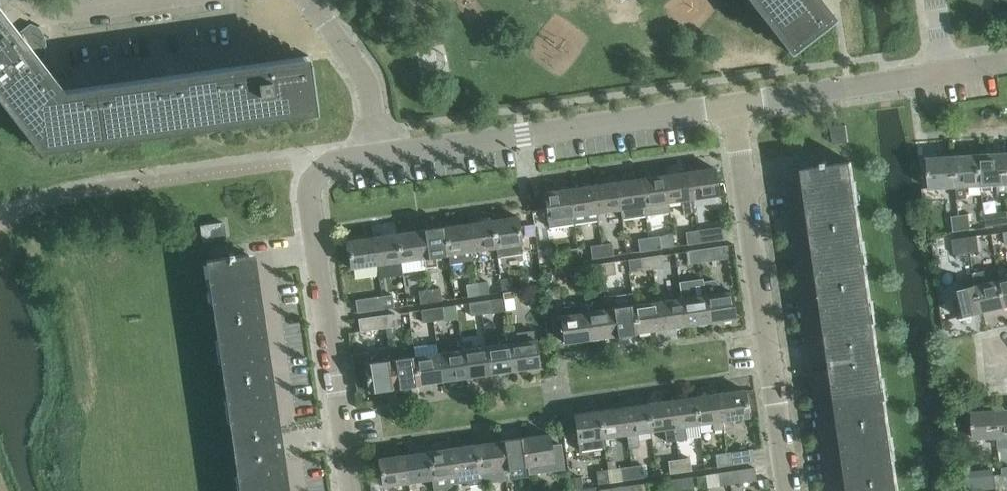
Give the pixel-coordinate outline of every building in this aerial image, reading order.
[(829,20),(813,0),(757,0),(794,47),(829,20)] [(310,61),(65,96),(54,82),(52,84),(36,63),(41,58),(43,61),(44,60),(43,58),(41,56),(40,54),(39,52),(37,48),(37,46),(36,44),(36,42),(36,40),(36,37),(36,35),(37,33),(37,31),(38,29),(39,27),(39,25),(38,25),(37,27),(30,24),(15,36),(0,17),(0,91),(42,145),(316,106),(310,61)] [(833,144),(849,142),(847,125),(831,127),(833,144)] [(999,185),(1000,197),(1006,197),(1006,157),(1006,154),(981,155),(983,186),(999,185)] [(956,157),(957,187),(983,186),(981,155),(956,157)] [(930,189),(957,187),(956,157),(929,158),(930,189)] [(857,490),(899,490),(852,161),(829,164),(828,159),(823,160),(823,165),(810,166),(857,490)] [(712,167),(688,171),(687,171),(691,198),(692,198),(716,195),(712,167)] [(683,213),(694,211),(695,211),(692,198),(691,198),(687,171),(663,174),(667,202),(681,200),(683,213)] [(640,178),(645,215),(669,212),(667,202),(663,174),(640,178)] [(616,181),(620,209),(621,219),(645,215),(640,178),(616,181)] [(596,212),(597,212),(620,209),(616,181),(592,184),(596,212)] [(592,184),(568,188),(571,216),(573,215),(574,223),(598,220),(597,212),(596,212),(592,184)] [(571,216),(568,188),(543,192),(547,219),(571,216)] [(984,211),(987,227),(998,224),(996,209),(984,211)] [(961,215),(963,230),(971,228),(969,213),(961,215)] [(963,230),(961,215),(952,216),(953,231),(963,230)] [(517,216),(516,216),(492,220),(496,247),(497,257),(523,253),(517,216)] [(471,251),(495,247),(496,247),(492,220),(467,223),(471,251)] [(203,240),(226,237),(223,222),(201,225),(203,240)] [(473,260),(471,251),(467,223),(444,227),(448,254),(449,264),(473,260)] [(695,230),(697,243),(724,239),(722,226),(695,230)] [(437,265),(436,256),(448,254),(444,227),(420,230),(423,258),(425,257),(426,266),(437,265)] [(397,233),(400,261),(423,258),(420,230),(397,233)] [(697,243),(695,230),(686,232),(687,244),(697,243)] [(372,237),(376,265),(400,261),(397,233),(372,237)] [(648,237),(650,250),(661,248),(660,235),(648,237)] [(972,251),(970,236),(952,239),(954,254),(972,251)] [(970,236),(972,251),(980,250),(977,236),(970,236)] [(350,268),(375,265),(376,265),(372,237),(346,241),(350,268)] [(650,250),(648,237),(638,238),(640,252),(650,250)] [(600,244),(602,257),(614,255),(612,242),(600,244)] [(602,257),(600,244),(590,245),(592,258),(602,257)] [(698,249),(700,261),(727,258),(725,245),(698,249)] [(541,269),(551,267),(549,246),(538,247),(541,269)] [(578,247),(567,249),(568,262),(579,260),(578,247)] [(700,261),(698,249),(688,250),(690,263),(700,261)] [(247,254),(232,256),(232,252),(227,253),(228,257),(205,260),(239,490),(281,490),(247,254)] [(650,256),(652,269),(664,267),(662,254),(650,256)] [(652,269),(650,256),(640,257),(642,270),(652,269)] [(603,263),(605,276),(616,274),(615,261),(603,263)] [(605,276),(603,263),(593,264),(595,277),(605,276)] [(580,266),(569,268),(571,281),(582,279),(580,266)] [(511,277),(500,279),(502,292),(513,290),(511,277)] [(960,319),(984,313),(978,288),(975,277),(963,280),(966,291),(954,294),(960,319)] [(702,281),(704,294),(708,322),(734,318),(730,290),(728,291),(727,287),(723,286),(719,284),(715,281),(713,279),(702,281)] [(476,282),(478,295),(490,293),(487,280),(476,282)] [(478,295),(476,282),(466,284),(468,297),(478,295)] [(978,288),(984,313),(1006,307),(1001,282),(978,288)] [(428,289),(430,302),(442,300),(440,287),(428,289)] [(430,302),(428,289),(418,290),(420,303),(430,302)] [(380,296),(382,309),(394,307),(392,294),(380,296)] [(704,294),(681,297),(680,298),(684,325),(708,322),(704,294)] [(382,309),(380,296),(356,299),(357,312),(382,309)] [(514,296),(503,297),(505,310),(516,309),(514,296)] [(657,301),(660,329),(684,325),(680,298),(657,301)] [(478,301),(480,314),(492,312),(490,299),(478,301)] [(480,314),(478,301),(469,302),(471,315),(480,314)] [(633,304),(637,332),(660,329),(657,301),(633,304)] [(559,311),(560,315),(564,343),(588,339),(585,311),(583,304),(562,307),(559,311)] [(609,308),(613,336),(637,332),(633,304),(609,308)] [(430,308),(432,321),(445,319),(443,306),(430,308)] [(432,321),(430,308),(421,309),(423,322),(432,321)] [(609,308),(585,311),(588,339),(613,336),(609,308)] [(383,315),(384,327),(397,326),(395,313),(383,315)] [(384,327),(383,315),(358,318),(360,331),(384,327)] [(508,335),(509,343),(513,370),(539,366),(534,331),(508,335)] [(489,373),(513,370),(509,343),(485,346),(489,373)] [(363,353),(351,354),(356,390),(367,389),(368,391),(393,387),(389,360),(391,360),(389,345),(377,347),(379,362),(365,364),(363,353)] [(461,350),(465,377),(489,373),(485,346),(461,350)] [(461,350),(437,353),(440,381),(465,377),(461,350)] [(414,357),(418,384),(440,381),(437,353),(414,357)] [(414,357),(391,360),(389,360),(393,387),(418,384),(414,357)] [(734,426),(732,418),(747,416),(743,389),(718,392),(723,428),(734,426)] [(697,423),(712,421),(713,430),(723,428),(718,392),(693,396),(697,423)] [(687,438),(685,425),(697,423),(693,396),(670,399),(676,440),(687,438)] [(647,403),(651,430),(664,428),(666,441),(676,440),(670,399),(647,403)] [(640,445),(637,432),(651,430),(647,403),(622,406),(627,434),(629,447),(640,445)] [(602,437),(626,434),(627,434),(622,406),(599,410),(602,437)] [(604,447),(602,437),(599,410),(573,414),(579,450),(604,447)] [(1006,438),(1006,411),(997,412),(999,439),(1006,438)] [(999,439),(997,412),(973,414),(975,441),(999,439)] [(523,438),(527,465),(552,461),(552,459),(562,457),(560,443),(549,445),(548,434),(523,438)] [(502,468),(503,468),(527,465),(523,438),(499,441),(502,468)] [(504,480),(502,468),(499,441),(475,445),(481,483),(504,480)] [(465,482),(470,485),(481,483),(475,445),(451,448),(456,483),(465,482)] [(431,479),(433,490),(435,490),(447,489),(450,484),(456,483),(451,448),(428,452),(431,479)] [(727,452),(728,465),(754,461),(752,448),(727,452)] [(408,482),(431,479),(428,452),(404,455),(408,482)] [(728,465),(727,452),(716,454),(717,466),(728,465)] [(382,486),(407,482),(408,482),(404,455),(378,459),(382,486)] [(679,459),(680,472),(692,470),(690,457),(679,459)] [(680,472),(679,459),(668,460),(670,473),(680,472)] [(631,466),(633,479),(644,477),(642,464),(631,466)] [(633,479),(631,466),(621,467),(622,480),(633,479)] [(729,471),(731,483),(756,480),(755,467),(729,471)] [(598,484),(609,482),(607,469),(596,471),(598,484)] [(731,483),(729,471),(718,472),(720,485),(731,483)] [(997,490),(1004,490),(1006,490),(1004,473),(994,474),(997,490)] [(681,478),(683,490),(694,489),(692,476),(681,478)] [(569,479),(571,490),(582,489),(581,478),(569,479)] [(681,478),(671,479),(672,490),(680,490),(683,490),(681,478)] [(635,490),(646,490),(645,483),(634,484),(635,490)]
